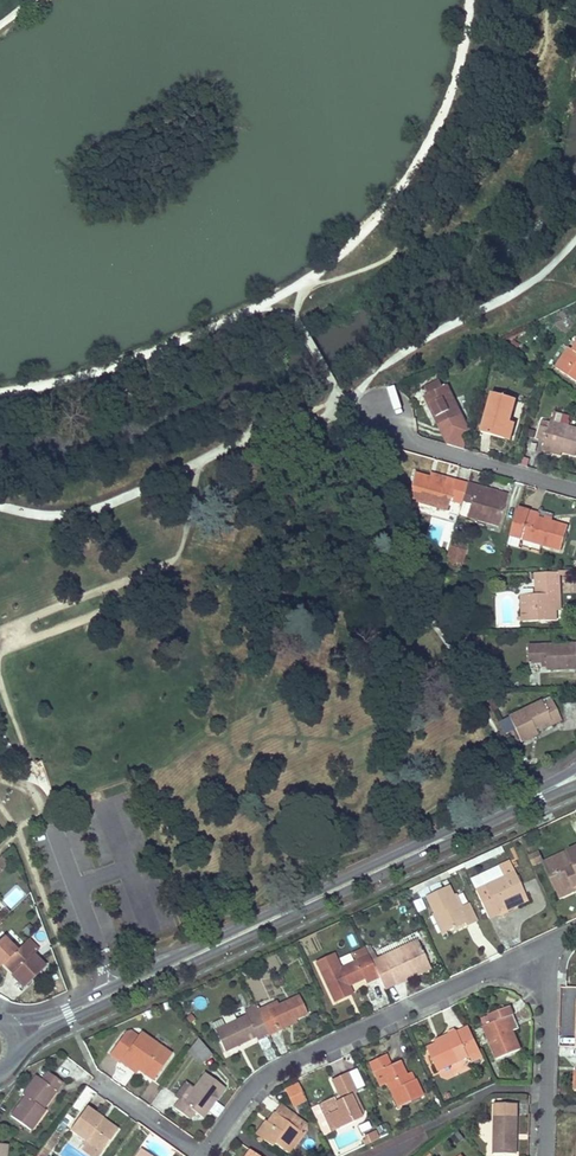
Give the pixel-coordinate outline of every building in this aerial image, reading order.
[(575,382),(575,347),(573,352),(568,349),(555,369),(575,382)] [(428,395),(424,397),(438,426),(461,415),(447,385),(442,388),(438,381),(424,388),(428,395)] [(480,433),(504,440),(509,422),(515,401),(492,394),(480,433)] [(543,447),(561,453),(575,457),(575,455),(575,430),(542,420),(536,440),(544,443),(543,447)] [(509,422),(504,440),(509,441),(515,424),(509,422)] [(561,453),(543,447),(541,452),(560,458),(561,453)] [(520,456),(518,465),(526,467),(529,459),(520,456)] [(467,485),(455,482),(445,479),(444,483),(429,478),(415,474),(407,500),(446,511),(450,497),(462,501),(467,485)] [(430,474),(429,478),(444,483),(445,479),(430,474)] [(467,485),(462,501),(471,503),(466,517),(498,526),(505,500),(478,491),(479,487),(467,484),(467,485)] [(479,487),(478,491),(505,500),(507,495),(479,487)] [(518,507),(510,536),(560,551),(568,527),(550,522),(537,518),(538,514),(538,513),(518,507)] [(450,541),(445,559),(460,563),(465,546),(450,541)] [(555,610),(555,595),(559,595),(559,573),(535,574),(535,595),(521,596),(521,622),(555,621),(555,610)] [(541,664),(547,663),(547,666),(547,670),(575,669),(575,643),(528,645),(529,664),(541,664)] [(549,697),(508,716),(520,743),(537,735),(537,733),(561,722),(549,697)] [(498,847),(490,851),(492,856),(501,852),(498,847)] [(463,864),(465,869),(492,856),(490,851),(463,864)] [(559,894),(575,886),(575,854),(572,856),(570,852),(545,863),(559,894)] [(537,853),(529,857),(533,866),(541,862),(537,853)] [(502,878),(475,890),(488,918),(499,913),(497,909),(526,896),(515,872),(514,873),(509,862),(497,867),(502,877),(502,878)] [(426,897),(434,915),(437,913),(445,931),(465,922),(466,924),(477,920),(469,903),(462,906),(459,908),(457,903),(449,886),(426,897)] [(559,894),(561,897),(575,890),(575,886),(559,894)] [(526,896),(497,909),(499,913),(528,900),(526,896)] [(437,913),(434,915),(433,915),(441,933),(445,931),(437,913)] [(379,949),(382,956),(417,940),(420,939),(417,932),(379,949)] [(3,964),(6,961),(16,951),(3,937),(0,940),(0,966),(3,964)] [(16,951),(6,961),(15,971),(12,974),(10,976),(22,988),(45,967),(33,954),(38,950),(28,940),(16,951)] [(374,952),(368,955),(378,977),(384,988),(395,983),(396,985),(407,980),(405,976),(428,966),(417,940),(382,956),(376,959),(374,952)] [(371,946),(365,949),(368,955),(374,952),(371,946)] [(354,961),(339,968),(333,955),(317,962),(323,975),(334,1001),(347,996),(343,987),(349,985),(364,978),(366,982),(378,977),(368,955),(365,949),(365,948),(354,952),(357,959),(354,961)] [(6,961),(3,964),(12,974),(15,971),(6,961)] [(428,966),(405,976),(407,980),(430,969),(428,966)] [(349,985),(343,987),(347,996),(352,993),(349,985)] [(266,1005),(256,1009),(268,1035),(278,1031),(276,1026),(294,1018),(306,1013),(298,995),(277,1004),(267,1009),(266,1005)] [(506,1017),(510,1016),(512,1015),(509,1006),(489,1014),(492,1022),(483,1026),(496,1058),(519,1049),(512,1031),(511,1029),(507,1030),(507,1028),(510,1027),(506,1017)] [(224,1025),(215,1030),(224,1052),(256,1037),(257,1040),(268,1035),(256,1009),(255,1007),(244,1011),(246,1015),(224,1025)] [(516,1030),(510,1016),(506,1017),(510,1027),(507,1028),(507,1030),(511,1029),(512,1031),(516,1030)] [(294,1018),(276,1026),(278,1031),(296,1022),(294,1018)] [(212,1024),(215,1030),(224,1025),(222,1020),(212,1024)] [(448,1038),(435,1044),(427,1047),(437,1071),(480,1051),(469,1027),(457,1032),(456,1030),(455,1031),(449,1034),(447,1034),(448,1038)] [(109,1054),(120,1062),(123,1059),(138,1070),(152,1080),(171,1055),(140,1033),(137,1036),(131,1032),(124,1034),(109,1054)] [(447,1034),(434,1041),(435,1044),(448,1038),(447,1034)] [(198,1038),(190,1049),(202,1062),(212,1055),(198,1038)] [(190,1049),(188,1052),(199,1063),(202,1062),(190,1049)] [(369,1062),(373,1073),(380,1069),(387,1083),(397,1107),(422,1095),(415,1079),(413,1080),(409,1082),(405,1075),(399,1061),(390,1065),(385,1055),(369,1062)] [(123,1059),(120,1062),(135,1073),(138,1070),(123,1059)] [(380,1069),(373,1073),(380,1086),(387,1083),(380,1069)] [(45,1110),(43,1109),(39,1105),(50,1090),(54,1093),(62,1082),(47,1072),(41,1080),(36,1076),(22,1094),(25,1096),(10,1116),(30,1131),(45,1110)] [(182,1102),(179,1099),(173,1107),(188,1119),(194,1112),(202,1117),(224,1087),(204,1073),(191,1090),(182,1102)] [(338,1095),(310,1108),(323,1136),(331,1131),(331,1130),(333,1127),(339,1128),(360,1118),(362,1114),(353,1094),(355,1093),(346,1073),(331,1080),(338,1095)] [(285,1089),(289,1098),(292,1097),(295,1102),(304,1098),(297,1084),(285,1089)] [(188,1087),(179,1099),(182,1102),(191,1090),(188,1087)] [(39,1105),(43,1109),(54,1093),(50,1090),(39,1105)] [(292,1097),(289,1098),(293,1105),(304,1100),(304,1098),(295,1102),(292,1097)] [(494,1103),(493,1153),(515,1153),(517,1104),(494,1103)] [(258,1137),(256,1140),(260,1143),(263,1140),(272,1146),(274,1144),(287,1153),(301,1133),(300,1132),(290,1124),(293,1120),(295,1117),(279,1105),(274,1113),(277,1116),(270,1125),(267,1122),(265,1121),(255,1134),(258,1137)] [(70,1129),(87,1142),(101,1152),(114,1134),(99,1123),(102,1119),(86,1107),(70,1129)] [(274,1113),(267,1122),(270,1125),(277,1116),(274,1113)] [(102,1119),(99,1123),(114,1134),(117,1130),(102,1119)] [(293,1120),(290,1124),(300,1132),(304,1128),(293,1120)] [(362,1139),(364,1145),(377,1139),(374,1131),(366,1134),(367,1137),(362,1139)] [(51,1135),(43,1147),(50,1152),(58,1140),(51,1135)] [(87,1142),(80,1151),(87,1155),(98,1155),(101,1152),(87,1142)] [(36,1155),(37,1155),(47,1155),(50,1152),(43,1147),(36,1155)]
